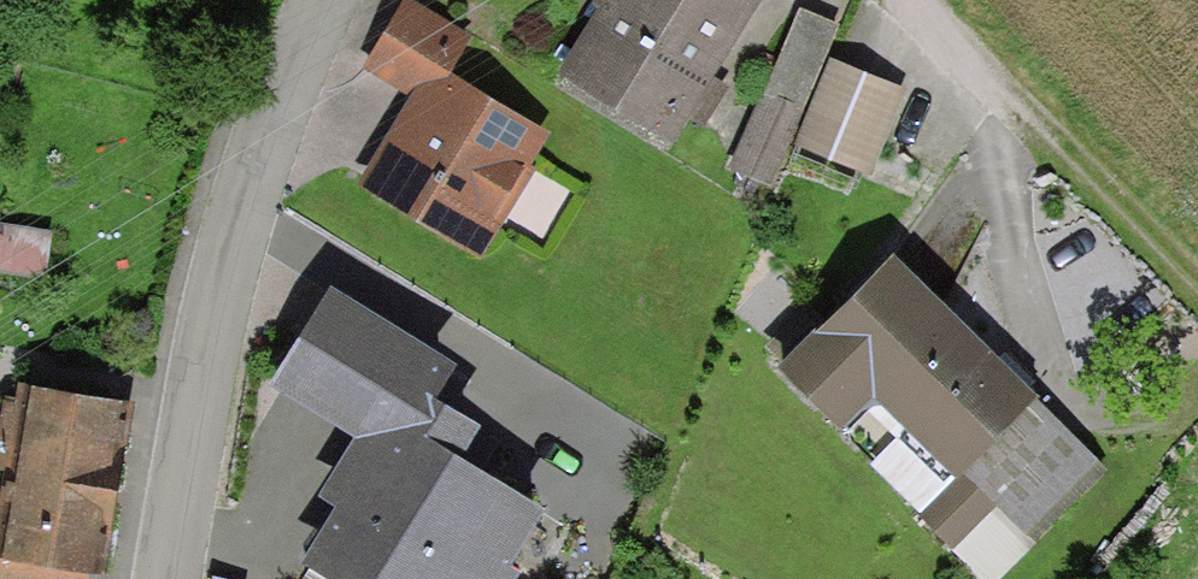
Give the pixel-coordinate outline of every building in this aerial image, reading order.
[(431,56),(454,17),(426,0),(380,0),(356,40),(418,77),(431,56)] [(551,48),(656,122),(743,0),(585,0),(551,48)] [(804,0),(782,0),(723,142),(770,162),(833,12),(804,0)] [(857,148),(886,78),(823,52),(794,122),(857,148)] [(431,56),(418,77),(365,163),(463,222),(482,191),(489,195),(512,158),(503,152),(526,114),(431,56)] [(0,209),(0,256),(40,262),(46,216),(0,209)] [(950,448),(1020,372),(928,289),(935,282),(880,232),(768,354),(832,412),(914,487),(950,448)] [(333,292),(281,379),(367,430),(332,489),(348,498),(313,557),(351,578),(499,578),(543,505),(409,426),(448,360),(333,292)] [(0,473),(0,535),(76,549),(91,552),(122,383),(20,365),(0,473)] [(950,448),(986,481),(1022,513),(1091,437),(1020,372),(950,448)] [(986,481),(950,448),(914,487),(902,500),(938,533),(986,481)] [(76,549),(0,535),(0,578),(71,578),(76,549)]
